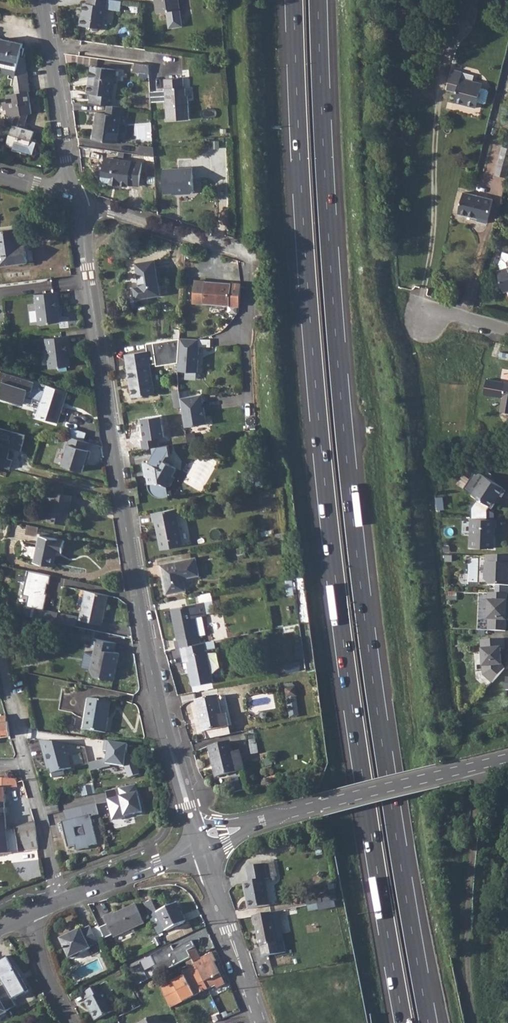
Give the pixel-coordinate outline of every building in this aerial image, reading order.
[(107,0),(89,0),(88,4),(85,4),(83,17),(81,17),(80,26),(92,28),(93,30),(99,31),(100,29),(103,29),(106,10),(121,12),(122,3),(107,0)] [(156,5),(157,15),(168,13),(170,25),(175,29),(180,28),(183,23),(179,0),(159,0),(156,5)] [(442,18),(453,21),(458,0),(447,0),(442,18)] [(453,21),(467,25),(474,0),(458,0),(453,21)] [(467,25),(473,26),(480,0),(474,0),(467,25)] [(410,15),(409,25),(420,26),(420,16),(410,15)] [(3,66),(3,69),(4,73),(15,76),(14,84),(15,93),(6,94),(7,101),(2,102),(3,110),(6,109),(7,117),(16,115),(6,146),(12,148),(12,150),(26,155),(27,152),(29,145),(35,147),(36,142),(37,141),(32,139),(34,131),(24,128),(28,114),(32,113),(28,91),(30,90),(25,58),(19,58),(23,43),(0,38),(0,65),(3,66)] [(149,67),(135,65),(134,73),(149,75),(149,67)] [(91,94),(90,103),(107,106),(112,107),(115,81),(113,81),(115,70),(97,68),(93,70),(93,76),(94,78),(94,85),(89,84),(88,93),(91,94)] [(447,85),(448,85),(457,87),(456,92),(453,101),(475,107),(477,102),(483,103),(486,102),(488,91),(487,89),(480,87),(481,84),(459,78),(461,72),(451,69),(447,85)] [(186,99),(185,94),(185,87),(183,87),(182,78),(164,79),(165,91),(150,92),(151,101),(165,100),(167,120),(189,119),(188,99),(186,99)] [(112,107),(107,106),(106,115),(96,114),(93,141),(117,144),(120,118),(123,119),(124,108),(112,107)] [(29,145),(27,152),(35,154),(39,142),(36,142),(35,147),(29,145)] [(139,146),(138,154),(154,156),(153,148),(139,146)] [(506,178),(507,170),(507,149),(501,147),(494,175),(506,178)] [(101,167),(100,175),(104,181),(109,181),(113,179),(118,179),(118,184),(128,185),(128,184),(139,185),(141,162),(116,160),(116,163),(103,161),(102,167),(101,167)] [(193,166),(163,168),(164,192),(172,191),(173,190),(180,190),(183,192),(191,192),(194,188),(193,166)] [(458,212),(465,214),(470,193),(463,192),(458,212)] [(470,193),(465,214),(478,217),(478,220),(487,223),(493,199),(470,193)] [(0,230),(0,265),(26,262),(24,244),(19,245),(16,228),(0,230)] [(139,286),(134,287),(136,299),(160,295),(154,260),(136,263),(139,286)] [(186,279),(184,300),(239,305),(241,283),(186,279)] [(56,292),(34,295),(39,324),(59,321),(57,308),(59,308),(56,292)] [(65,337),(43,340),(48,369),(69,367),(67,353),(68,353),(65,337)] [(163,340),(152,342),(156,365),(178,362),(179,346),(179,338),(173,339),(172,339),(163,340)] [(198,346),(198,339),(179,338),(179,346),(177,370),(197,372),(199,346),(198,346)] [(152,342),(145,343),(146,351),(147,350),(150,366),(156,365),(152,342)] [(146,351),(125,354),(133,398),(154,394),(150,366),(147,350),(146,351)] [(0,388),(0,396),(23,404),(26,396),(41,401),(37,412),(36,416),(57,422),(60,412),(59,412),(62,401),(63,401),(66,392),(1,371),(0,375),(0,381),(2,382),(0,388)] [(201,394),(179,398),(181,406),(184,427),(206,423),(201,394)] [(37,412),(41,401),(26,396),(23,404),(0,396),(0,400),(37,412)] [(163,437),(160,416),(142,419),(145,440),(140,441),(142,449),(152,448),(156,447),(155,438),(163,437)] [(0,428),(0,466),(9,468),(11,460),(6,458),(10,448),(20,451),(24,435),(0,428)] [(86,433),(70,428),(68,435),(69,436),(84,440),(86,433)] [(84,440),(69,436),(69,444),(68,443),(62,464),(82,471),(84,464),(86,458),(88,459),(91,450),(87,449),(89,442),(84,440)] [(170,496),(168,487),(171,486),(176,477),(173,475),(177,468),(165,461),(167,457),(171,456),(169,446),(156,447),(152,448),(153,455),(149,462),(143,463),(145,472),(147,472),(149,483),(149,484),(149,486),(150,487),(150,488),(150,489),(151,491),(152,492),(154,493),(155,494),(156,495),(158,496),(160,497),(164,497),(166,497),(167,497),(168,497),(169,496),(170,496)] [(507,489),(507,486),(491,473),(477,492),(495,505),(500,498),(503,493),(505,494),(507,489)] [(43,491),(38,516),(47,518),(47,520),(66,524),(70,506),(73,495),(53,491),(53,493),(43,491)] [(167,510),(152,513),(153,521),(156,521),(161,550),(182,545),(175,508),(167,510)] [(499,527),(499,519),(474,519),(473,548),(497,548),(497,527),(499,527)] [(40,535),(34,561),(53,565),(57,549),(62,551),(64,540),(40,535)] [(489,556),(488,581),(493,586),(498,586),(497,593),(507,593),(507,556),(489,556)] [(195,558),(160,565),(166,594),(185,590),(182,578),(198,574),(195,558)] [(50,576),(27,571),(22,595),(28,596),(26,607),(43,610),(50,576)] [(86,590),(79,620),(101,624),(107,595),(86,590)] [(490,592),(488,619),(490,619),(489,629),(507,630),(507,593),(497,593),(490,592)] [(174,640),(176,649),(179,648),(200,644),(199,636),(195,617),(202,615),(205,614),(203,601),(171,608),(177,640),(174,640)] [(58,621),(77,625),(79,615),(60,611),(58,621)] [(202,615),(195,617),(199,636),(206,634),(202,615)] [(94,649),(90,670),(94,676),(113,680),(116,669),(114,668),(115,663),(117,663),(119,653),(114,652),(116,642),(93,638),(91,648),(94,649)] [(498,685),(507,672),(507,669),(506,667),(505,650),(507,650),(507,647),(507,640),(485,643),(488,677),(498,685)] [(200,644),(179,648),(182,661),(186,661),(191,685),(212,681),(204,643),(200,644)] [(224,694),(217,695),(221,714),(225,714),(227,721),(230,721),(224,694)] [(221,714),(217,695),(195,700),(202,732),(228,726),(227,721),(225,714),(221,714)] [(89,699),(84,729),(105,733),(110,702),(89,699)] [(9,734),(7,721),(6,715),(0,715),(0,735),(9,734)] [(65,743),(39,740),(48,778),(65,774),(63,768),(71,766),(65,743)] [(105,759),(90,762),(91,770),(110,766),(124,766),(128,779),(140,775),(134,758),(125,757),(126,743),(108,741),(105,759)] [(236,771),(234,761),(241,759),(239,750),(231,752),(229,741),(208,746),(215,777),(236,771)] [(241,759),(234,761),(236,771),(243,770),(241,759)] [(4,803),(3,787),(16,787),(16,779),(0,779),(0,803),(4,803)] [(142,813),(137,783),(105,789),(111,819),(142,813)] [(99,814),(96,802),(64,810),(66,820),(62,821),(69,850),(97,843),(90,816),(99,814)] [(114,821),(116,828),(131,823),(129,816),(114,821)] [(38,848),(37,844),(34,821),(14,827),(6,828),(0,829),(0,854),(38,848)] [(250,880),(245,881),(249,907),(270,903),(265,878),(268,877),(265,863),(247,866),(250,880)] [(338,898),(336,889),(326,891),(328,900),(338,898)] [(328,900),(326,891),(306,895),(308,903),(328,900)] [(150,914),(157,911),(153,901),(146,903),(150,914)] [(178,903),(149,916),(157,933),(165,929),(166,930),(186,921),(178,903)] [(112,913),(103,917),(113,938),(144,924),(135,905),(122,911),(123,912),(120,913),(119,912),(113,915),(112,913)] [(272,911),(253,914),(255,923),(256,923),(260,940),(261,939),(264,955),(287,950),(285,939),(278,941),(272,911)] [(68,935),(59,939),(68,958),(69,958),(73,959),(79,956),(80,953),(91,948),(90,947),(98,943),(90,927),(82,930),(81,928),(71,933),(72,934),(69,936),(68,935)] [(120,941),(133,936),(131,931),(118,936),(120,941)] [(192,940),(184,944),(191,957),(208,988),(216,984),(217,987),(224,983),(214,962),(216,959),(212,952),(201,958),(192,940)] [(191,957),(184,944),(166,954),(172,967),(184,961),(191,957)] [(185,978),(161,990),(170,1007),(208,988),(191,957),(184,961),(190,970),(183,974),(185,978)] [(100,984),(84,992),(87,999),(86,1000),(95,1020),(113,1011),(100,984)] [(7,1011),(7,1010),(16,1005),(4,985),(0,987),(0,1015),(7,1011)] [(156,1014),(138,1022),(160,1022),(156,1014)]
